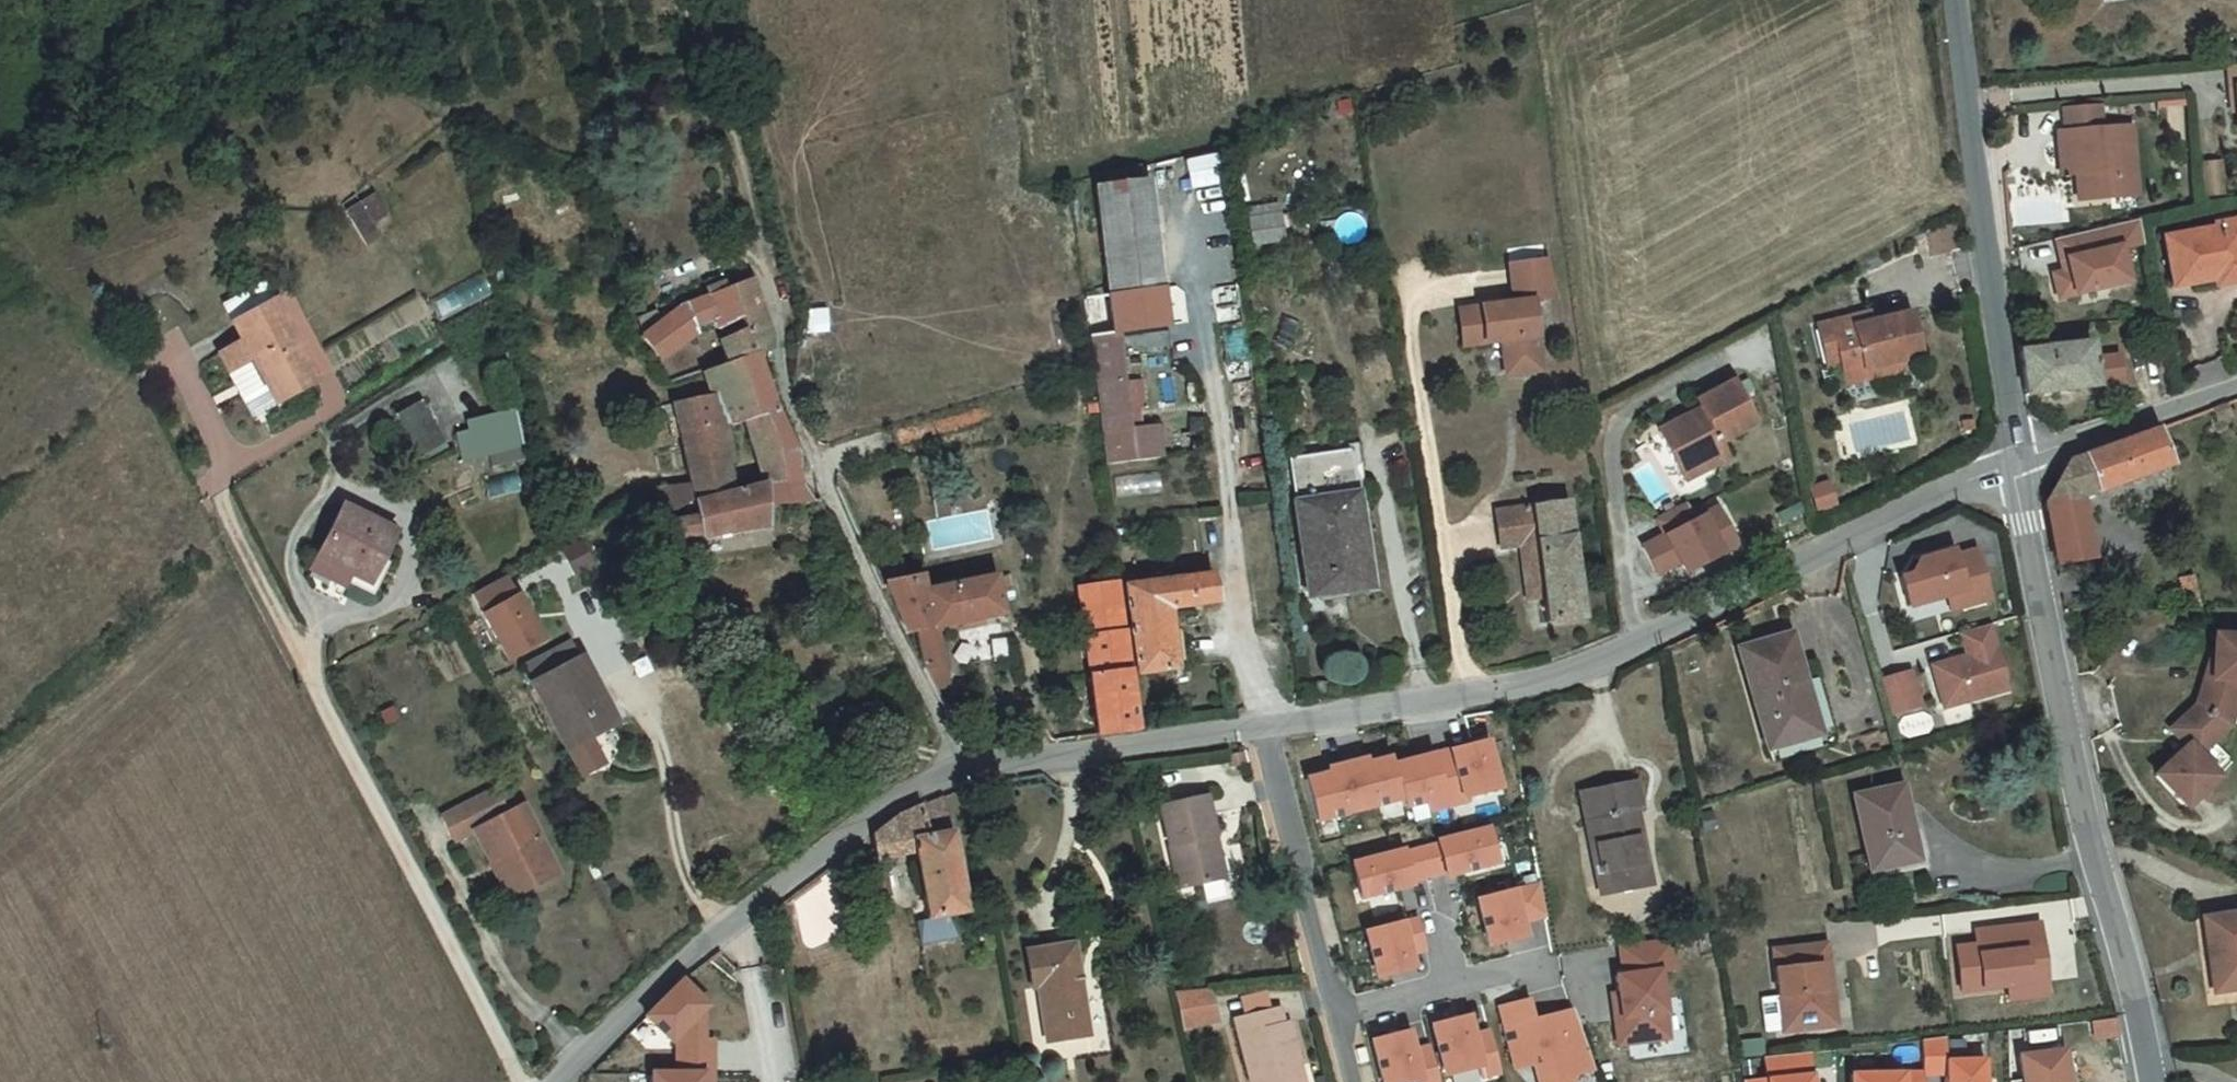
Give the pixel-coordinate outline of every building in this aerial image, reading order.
[(2214,63),(2219,95),(2227,95),(2229,130),(2236,129),(2236,61),(2214,63)] [(2065,102),(2068,126),(2060,127),(2063,160),(2078,158),(2079,169),(2082,195),(2116,191),(2126,178),(2123,146),(2136,144),(2133,119),(2104,122),(2102,99),(2065,102)] [(2126,178),(2116,191),(2141,189),(2136,144),(2123,146),(2126,178)] [(2063,160),(2064,171),(2079,169),(2078,158),(2063,160)] [(532,184),(499,188),(503,215),(536,211),(532,184)] [(1092,196),(1110,306),(1116,307),(1155,299),(1140,188),(1092,196)] [(346,208),(364,246),(391,234),(372,195),(346,208)] [(1286,240),(1282,213),(1255,219),(1257,244),(1286,240)] [(2212,276),(2209,266),(2236,258),(2236,228),(2233,214),(2209,219),(2211,227),(2159,240),(2171,286),(2212,276)] [(2134,218),(2053,238),(2059,260),(2064,259),(2067,269),(2061,271),(2051,273),(2056,296),(2124,280),(2116,246),(2140,241),(2134,218)] [(2209,266),(2212,276),(2214,285),(2236,279),(2236,258),(2209,266)] [(430,302),(441,320),(491,292),(481,273),(430,302)] [(689,306),(639,333),(656,360),(692,342),(689,330),(719,313),(726,320),(742,315),(766,307),(756,278),(715,295),(689,306)] [(263,287),(224,306),(232,321),(270,303),(263,287)] [(1527,300),(1455,310),(1460,346),(1498,341),(1502,374),(1536,369),(1527,300)] [(1110,306),(1089,309),(1093,340),(1121,338),(1116,307),(1110,306)] [(767,310),(766,307),(742,315),(747,331),(722,339),(727,364),(762,354),(776,350),(776,336),(767,310)] [(315,387),(272,311),(231,335),(238,349),(218,361),(241,403),(263,391),(275,410),(315,387)] [(1850,323),(1829,328),(1839,367),(1843,395),(1866,389),(1862,374),(1896,365),(1914,364),(1905,320),(1852,334),(1850,323)] [(1820,373),(1839,367),(1829,328),(1813,331),(1820,373)] [(2019,356),(2024,390),(2129,373),(2125,346),(2090,353),(2087,336),(2017,348),(2019,356)] [(1121,338),(1093,340),(1104,421),(1109,469),(1165,464),(1162,428),(1134,432),(1121,338)] [(762,354),(727,364),(703,370),(705,390),(666,399),(682,469),(722,460),(726,459),(721,423),(747,417),(773,471),(807,466),(807,455),(782,407),(762,354)] [(1900,381),(1896,365),(1862,374),(1866,389),(1900,381)] [(1754,423),(1733,383),(1697,402),(1703,414),(1684,424),(1681,420),(1658,432),(1680,473),(1698,464),(1700,468),(1726,455),(1718,442),(1754,423)] [(252,423),(275,410),(263,391),(241,403),(252,423)] [(2231,405),(2226,396),(2210,403),(2215,412),(2231,405)] [(426,401),(397,414),(417,458),(446,445),(426,401)] [(2188,421),(2185,412),(2178,415),(2175,415),(2178,425),(2188,421)] [(461,463),(491,457),(493,469),(527,462),(517,413),(454,426),(461,463)] [(2041,502),(2054,563),(2093,554),(2079,492),(2166,456),(2155,423),(2104,441),(2065,454),(2041,502)] [(1366,573),(1349,455),(1286,467),(1305,602),(1338,597),(1334,574),(1366,573)] [(682,469),(687,486),(693,505),(734,498),(719,462),(722,460),(682,469)] [(782,489),(806,485),(807,466),(773,471),(782,489)] [(816,500),(806,485),(782,489),(734,498),(693,505),(702,541),(769,527),(768,510),(816,500)] [(693,505),(687,486),(654,493),(655,496),(663,525),(693,505)] [(371,583),(396,533),(345,507),(313,573),(344,588),(351,573),(371,583)] [(1682,507),(1653,523),(1663,540),(1640,552),(1655,579),(1677,566),(1683,577),(1720,557),(1711,542),(1718,538),(1707,516),(1692,524),(1682,507)] [(1502,554),(1517,551),(1538,547),(1540,605),(1545,624),(1582,619),(1572,508),(1501,519),(1502,554)] [(1715,512),(1707,516),(1718,538),(1711,542),(1720,557),(1735,549),(1715,512)] [(1523,607),(1540,605),(1538,547),(1517,551),(1523,607)] [(1989,597),(1975,547),(1952,554),(1950,547),(1916,557),(1908,573),(1897,575),(1906,605),(1944,594),(1961,590),(1965,604),(1989,597)] [(2185,565),(2185,605),(2202,605),(2202,566),(2185,565)] [(1214,600),(1212,573),(1130,586),(1140,673),(1175,667),(1168,608),(1214,600)] [(1369,592),(1366,573),(1334,574),(1338,597),(1369,592)] [(927,579),(889,587),(908,637),(917,635),(927,665),(936,693),(953,688),(939,632),(1008,615),(1002,575),(928,590),(927,579)] [(470,596),(482,617),(515,598),(504,577),(470,596)] [(1961,590),(1944,594),(1948,609),(1965,604),(1961,590)] [(482,617),(505,660),(539,641),(515,598),(482,617)] [(1963,654),(1928,663),(1940,706),(2004,688),(1986,623),(1957,631),(1963,654)] [(1815,726),(1786,627),(1735,643),(1766,742),(1815,726)] [(2235,759),(2216,740),(2232,727),(2234,707),(2236,708),(2236,628),(2212,627),(2210,654),(2203,654),(2201,698),(2176,727),(2189,742),(2159,769),(2190,804),(2235,759)] [(1098,737),(1130,731),(1121,631),(1091,636),(1098,737)] [(577,659),(568,642),(523,666),(532,683),(530,684),(577,776),(602,763),(588,735),(611,723),(578,659),(577,659)] [(1908,670),(1876,678),(1886,713),(1917,704),(1908,670)] [(1467,791),(1469,796),(1503,788),(1491,740),(1393,765),(1392,758),(1367,764),(1365,759),(1327,769),(1329,774),(1304,780),(1315,821),(1401,800),(1403,808),(1425,802),(1428,812),(1452,806),(1449,796),(1467,791)] [(1645,815),(1638,779),(1585,789),(1595,844),(1590,845),(1596,874),(1597,874),(1610,872),(1614,891),(1648,884),(1635,818),(1645,815)] [(498,788),(494,783),(442,810),(455,834),(476,823),(492,857),(500,852),(518,889),(558,868),(524,797),(516,801),(507,783),(498,788)] [(1213,832),(1203,794),(1161,805),(1179,888),(1218,879),(1206,835),(1213,832)] [(1918,860),(1904,796),(1860,806),(1874,869),(1918,860)] [(970,909),(954,827),(952,828),(947,800),(921,810),(896,819),(875,836),(879,861),(923,852),(934,914),(958,911),(970,909)] [(1444,873),(1445,876),(1494,864),(1485,830),(1351,864),(1360,898),(1410,885),(1409,882),(1444,873)] [(1213,832),(1206,835),(1218,879),(1225,877),(1213,832)] [(1610,872),(1597,874),(1601,893),(1614,891),(1610,872)] [(1524,936),(1520,923),(1543,917),(1535,883),(1475,899),(1487,946),(1524,936)] [(2215,983),(2236,980),(2236,899),(2204,905),(2215,983)] [(958,911),(934,914),(923,916),(926,939),(962,934),(958,911)] [(1417,916),(1364,930),(1376,977),(1410,969),(1407,954),(1426,949),(1417,916)] [(2044,985),(2046,984),(2041,927),(1977,933),(1978,947),(1957,949),(1961,992),(2009,988),(2044,985)] [(1089,1029),(1074,935),(1029,943),(1036,990),(1046,988),(1053,1035),(1089,1029)] [(1672,968),(1668,935),(1617,943),(1621,974),(1614,974),(1616,990),(1619,1016),(1612,1017),(1615,1043),(1666,1037),(1658,969),(1672,968)] [(1819,966),(1828,965),(1826,946),(1772,951),(1778,997),(1782,1032),(1782,1033),(1835,1027),(1833,1005),(1823,1006),(1819,966)] [(1833,1005),(1828,965),(1819,966),(1823,1006),(1833,1005)] [(2044,985),(2009,988),(2010,1001),(2045,998),(2044,985)] [(707,1010),(681,986),(647,1021),(672,1046),(678,1040),(707,1010)] [(1211,986),(1176,991),(1184,1026),(1218,1018),(1211,986)] [(1241,996),(1246,1015),(1268,1010),(1263,990),(1241,996)] [(1619,1016),(1616,990),(1609,991),(1612,1017),(1619,1016)] [(1782,1032),(1778,997),(1761,999),(1765,1034),(1782,1032)] [(1524,1022),(1531,1020),(1526,1000),(1519,1002),(1524,1022)] [(1532,1064),(1537,1081),(1544,1081),(1569,1076),(1593,1070),(1573,1009),(1531,1020),(1524,1022),(1519,1002),(1498,1007),(1514,1068),(1532,1064)] [(1276,1008),(1268,1010),(1246,1015),(1234,1018),(1250,1081),(1257,1081),(1261,1081),(1301,1081),(1286,1020),(1279,1022),(1276,1008)] [(679,1046),(707,1046),(707,1010),(678,1040),(679,1046)] [(1444,1077),(1479,1068),(1481,1077),(1498,1073),(1488,1032),(1471,1036),(1466,1016),(1431,1026),(1444,1077)] [(1411,1052),(1406,1032),(1371,1041),(1382,1081),(1437,1081),(1428,1047),(1411,1052)] [(1948,1061),(1948,1039),(1925,1040),(1925,1075),(1925,1077),(1948,1077),(1948,1081),(1987,1081),(1987,1060),(1948,1061)] [(713,1077),(713,1046),(707,1046),(679,1046),(679,1077),(703,1077),(713,1077)] [(1810,1050),(1765,1056),(1767,1079),(1749,1081),(1813,1081),(1810,1050)] [(2023,1060),(2026,1081),(2069,1081),(2066,1055),(2023,1060)] [(1729,1063),(1732,1081),(1739,1081),(1736,1061),(1729,1063)]
